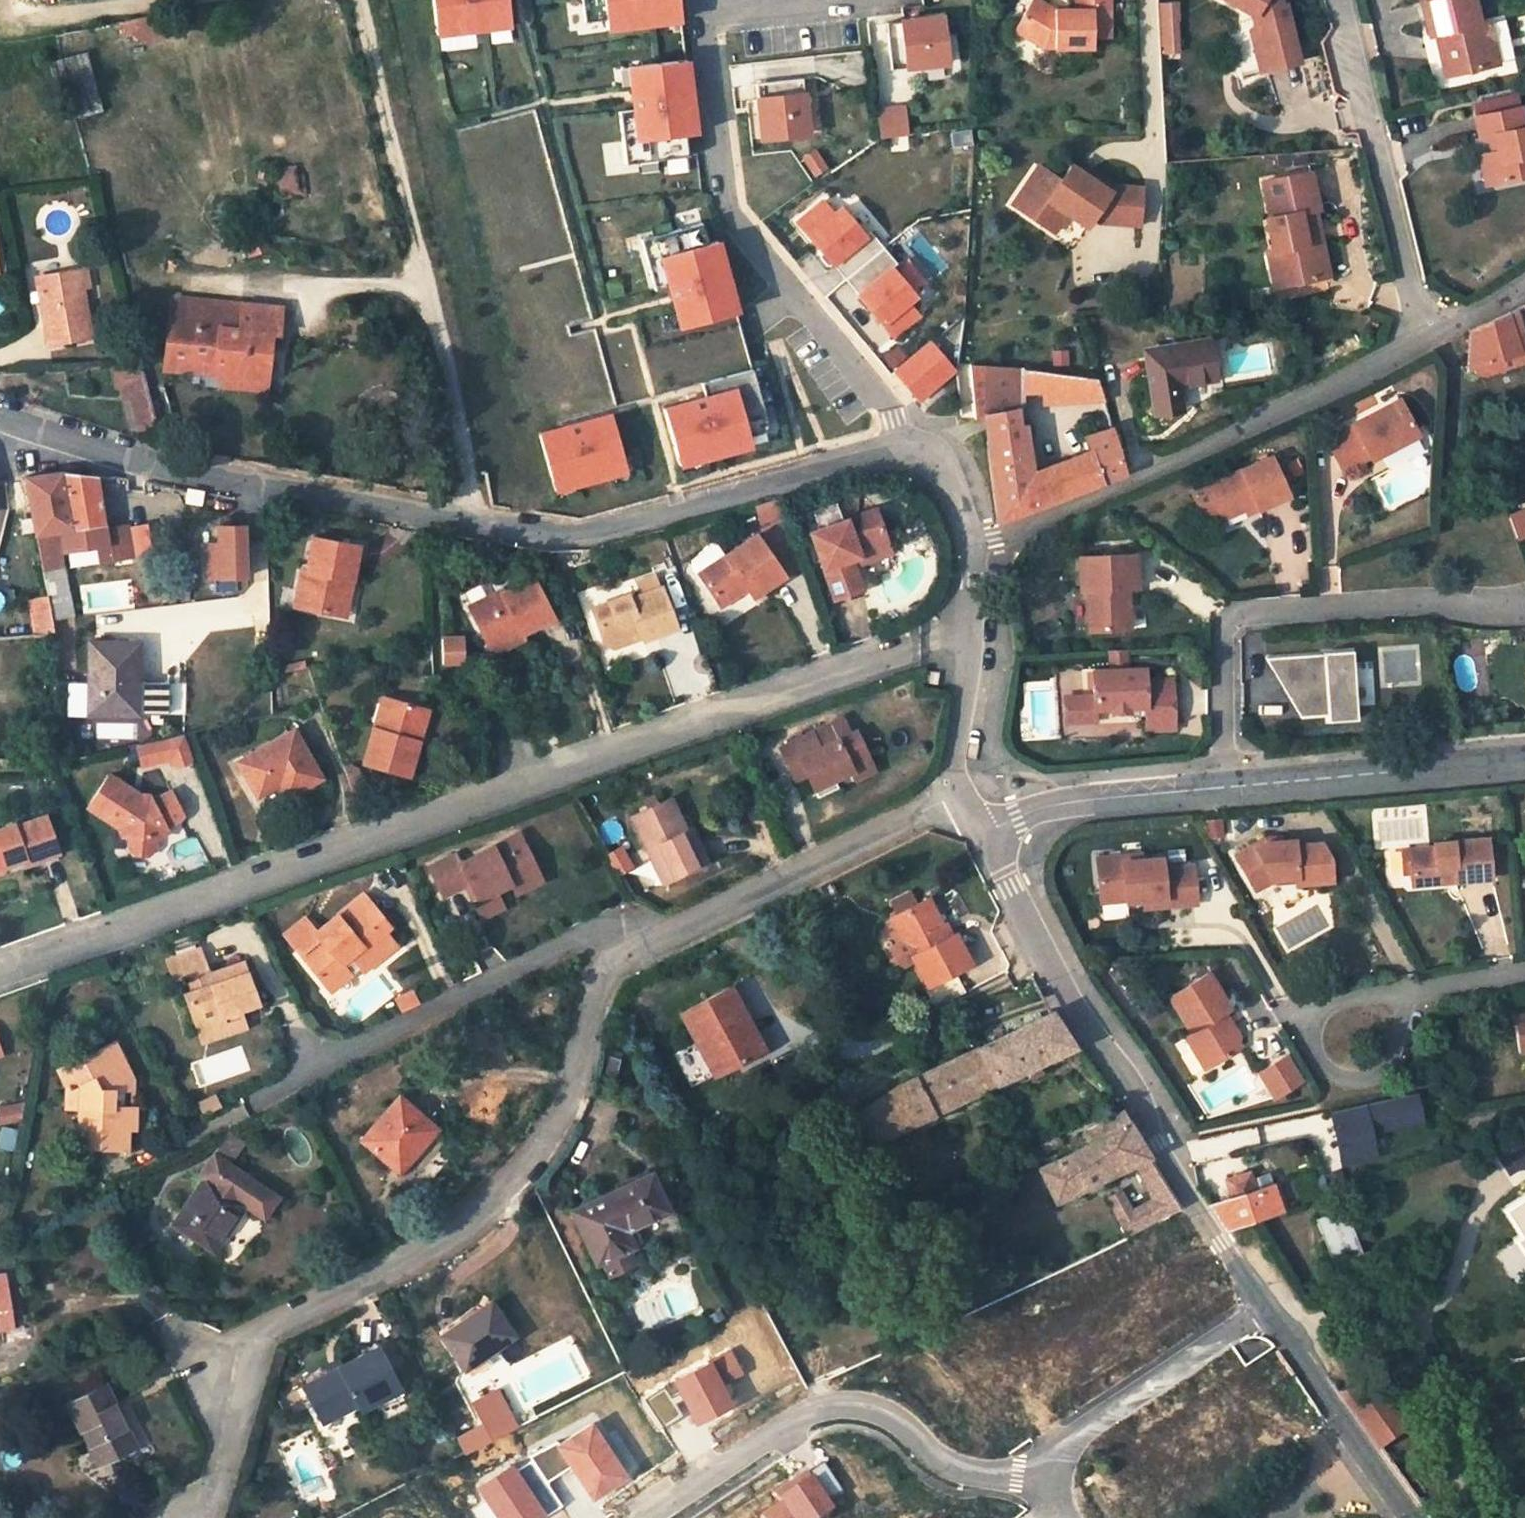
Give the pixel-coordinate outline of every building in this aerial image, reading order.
[(510,0),(436,0),(438,28),(512,20),(510,0)] [(586,17),(607,15),(608,25),(682,17),(681,0),(584,0),(586,17)] [(1042,0),(1029,0),(1013,28),(1043,45),(1053,45),(1092,45),(1092,35),(1108,35),(1109,0),(1075,0),(1075,6),(1053,7),(1042,0)] [(1255,26),(1256,26),(1266,65),(1296,57),(1282,1),(1278,2),(1278,0),(1231,0),(1251,12),(1255,26)] [(1426,33),(1432,32),(1437,30),(1440,44),(1437,49),(1440,63),(1463,58),(1465,67),(1495,60),(1485,18),(1476,20),(1472,0),(1419,0),(1426,33)] [(943,18),(888,24),(893,70),(948,65),(943,18)] [(1174,19),(1160,20),(1161,43),(1175,42),(1174,19)] [(1256,26),(1248,28),(1258,67),(1266,65),(1256,26)] [(54,61),(71,118),(103,109),(86,51),(54,61)] [(619,108),(625,160),(687,153),(685,132),(694,131),(686,57),(629,63),(634,106),(619,108)] [(1463,58),(1440,63),(1442,72),(1465,67),(1463,58)] [(808,133),(803,77),(756,82),(762,138),(808,133)] [(877,106),(880,137),(909,134),(906,104),(877,106)] [(1474,116),(1478,137),(1487,135),(1492,134),(1495,150),(1490,151),(1485,152),(1492,181),(1524,175),(1524,137),(1523,127),(1518,107),(1474,116)] [(1492,134),(1487,135),(1490,151),(1495,150),(1492,134)] [(1485,152),(1477,154),(1484,183),(1492,181),(1485,152)] [(1091,168),(1080,161),(1076,167),(1087,174),(1091,168)] [(1137,220),(1139,188),(1134,183),(1112,181),(1091,168),(1087,174),(1076,167),(1069,162),(1058,178),(1036,163),(1013,197),(1014,204),(1043,224),(1056,205),(1065,210),(1085,224),(1091,215),(1097,219),(1137,220)] [(1308,170),(1260,180),(1267,216),(1264,217),(1271,250),(1281,248),(1290,281),(1328,274),(1320,239),(1315,239),(1311,219),(1316,218),(1314,208),(1317,207),(1308,170)] [(830,209),(820,197),(795,217),(890,332),(915,311),(904,299),(912,292),(888,264),(894,259),(867,227),(861,231),(838,203),(830,209)] [(1065,210),(1056,205),(1043,224),(1052,230),(1065,210)] [(1069,243),(1080,224),(1067,217),(1056,236),(1069,243)] [(1316,218),(1311,219),(1315,239),(1320,239),(1316,218)] [(681,324),(736,309),(716,237),(707,239),(701,219),(640,236),(655,286),(669,283),(681,324)] [(1281,248),(1265,251),(1274,285),(1290,281),(1281,248)] [(82,287),(88,286),(84,267),(78,268),(82,287)] [(48,343),(91,335),(82,287),(78,268),(36,277),(48,343)] [(171,299),(170,314),(196,316),(197,302),(171,299)] [(267,381),(272,336),(279,337),(282,310),(243,306),(243,304),(223,302),(222,304),(197,302),(196,316),(170,314),(164,370),(188,372),(194,373),(195,374),(197,376),(196,385),(223,387),(224,376),(267,381)] [(1520,352),(1514,335),(1508,314),(1469,330),(1467,370),(1473,368),(1520,352)] [(1520,352),(1524,350),(1524,336),(1524,332),(1514,335),(1520,352)] [(927,338),(893,366),(917,395),(950,367),(927,338)] [(1214,376),(1208,338),(1145,349),(1152,392),(1178,387),(1177,383),(1214,376)] [(1475,374),(1485,375),(1524,361),(1524,350),(1520,352),(1473,368),(1475,374)] [(111,364),(115,383),(125,380),(139,428),(156,423),(140,363),(111,364)] [(1111,428),(1084,437),(1088,449),(1032,471),(1026,473),(1018,421),(1016,403),(1013,368),(969,363),(973,409),(974,416),(984,415),(997,520),(1124,472),(1111,428)] [(663,406),(678,461),(750,441),(748,432),(768,426),(751,366),(701,379),(705,394),(663,406)] [(1016,403),(1103,397),(1097,377),(1013,368),(1016,403)] [(194,373),(188,372),(186,384),(196,385),(197,376),(195,374),(194,373)] [(223,389),(266,393),(267,381),(224,376),(223,387),(223,389)] [(1152,392),(1155,412),(1181,407),(1178,387),(1152,392)] [(1416,434),(1398,399),(1351,422),(1352,425),(1325,438),(1341,469),(1367,456),(1368,458),(1416,434)] [(554,487),(626,467),(611,412),(539,432),(554,487)] [(1025,421),(1018,421),(1026,473),(1032,471),(1025,421)] [(1286,493),(1270,454),(1188,488),(1195,504),(1203,501),(1214,506),(1218,515),(1241,505),(1252,501),(1254,506),(1286,493)] [(24,477),(36,533),(73,526),(63,470),(24,477)] [(39,562),(41,561),(42,568),(62,564),(59,544),(63,543),(64,549),(107,542),(109,558),(131,554),(126,525),(111,527),(104,528),(103,521),(102,516),(96,475),(63,470),(73,526),(36,533),(38,545),(39,552),(37,553),(36,553),(35,554),(34,556),(34,558),(35,559),(36,561),(37,562),(39,562)] [(785,516),(780,501),(757,507),(763,524),(785,516)] [(1198,512),(1214,506),(1203,501),(1195,504),(1198,512)] [(1254,506),(1252,501),(1241,505),(1243,511),(1254,506)] [(811,531),(834,600),(863,590),(855,564),(853,558),(860,556),(863,563),(891,553),(886,538),(876,510),(811,531)] [(103,521),(104,528),(111,527),(109,515),(102,516),(103,521)] [(248,575),(246,525),(218,526),(219,551),(207,551),(208,576),(248,575)] [(701,574),(721,605),(746,589),(753,599),(785,577),(757,536),(701,574)] [(315,537),(309,571),(309,572),(302,571),(296,608),(339,615),(346,578),(354,579),(360,546),(315,537)] [(1136,587),(1134,552),(1079,554),(1080,589),(1086,589),(1088,629),(1128,627),(1126,587),(1136,587)] [(347,616),(354,579),(346,578),(339,615),(347,616)] [(521,632),(552,618),(534,580),(505,593),(503,589),(469,604),(492,652),(524,636),(521,632)] [(629,631),(640,627),(642,635),(644,639),(676,628),(660,588),(629,600),(627,595),(592,608),(604,641),(613,645),(626,640),(629,631)] [(28,597),(33,634),(54,631),(47,594),(28,597)] [(626,640),(642,635),(640,627),(629,631),(626,640)] [(137,686),(138,641),(90,641),(89,714),(129,714),(130,686),(137,686)] [(1124,648),(1109,648),(1110,668),(1125,668),(1124,648)] [(1322,653),(1266,657),(1284,690),(1298,689),(1299,695),(1287,695),(1300,718),(1326,716),(1326,722),(1355,720),(1351,650),(1322,652),(1322,653)] [(1144,678),(1143,667),(1125,668),(1110,668),(1091,669),(1092,692),(1092,695),(1093,707),(1110,706),(1111,711),(1127,711),(1127,706),(1144,705),(1144,720),(1145,728),(1173,727),(1171,677),(1144,678)] [(928,669),(926,680),(936,683),(939,672),(928,669)] [(1093,707),(1092,695),(1062,696),(1063,721),(1093,720),(1093,707)] [(373,727),(362,762),(401,774),(406,776),(417,741),(411,739),(421,708),(383,696),(373,727)] [(421,708),(411,739),(417,741),(426,710),(421,708)] [(840,716),(827,722),(835,738),(848,731),(840,716)] [(827,722),(778,747),(786,764),(798,758),(804,772),(816,795),(836,785),(832,776),(849,767),(868,758),(853,729),(848,731),(835,738),(827,722)] [(318,778),(292,730),(289,731),(237,759),(257,796),(276,786),(283,781),(290,794),(316,780),(318,778)] [(139,762),(169,755),(171,760),(177,765),(177,764),(188,762),(189,762),(190,756),(182,734),(167,737),(134,744),(139,762)] [(798,758),(786,764),(793,778),(804,772),(798,758)] [(872,767),(868,758),(849,767),(853,776),(872,767)] [(346,773),(353,793),(365,788),(358,768),(346,773)] [(147,793),(136,793),(105,774),(87,805),(127,832),(126,844),(134,854),(147,855),(154,848),(155,839),(159,839),(166,832),(168,829),(167,827),(179,820),(182,815),(168,789),(150,799),(147,793)] [(276,786),(283,798),(290,794),(283,781),(276,786)] [(629,815),(662,882),(707,860),(712,858),(694,820),(682,826),(668,797),(629,815)] [(23,857),(25,864),(29,863),(57,854),(55,847),(46,818),(17,826),(14,828),(13,824),(0,828),(0,868),(7,866),(6,863),(23,857)] [(518,832),(491,845),(496,855),(522,842),(518,832)] [(1484,840),(1431,844),(1431,848),(1406,850),(1408,873),(1409,886),(1436,884),(1435,879),(1452,878),(1453,883),(1488,880),(1484,840)] [(455,853),(428,866),(441,895),(463,883),(467,882),(474,898),(471,899),(479,916),(501,905),(494,889),(508,882),(535,869),(522,842),(496,855),(491,845),(459,861),(455,853)] [(1264,842),(1236,858),(1256,893),(1273,883),(1295,879),(1296,885),(1330,882),(1328,858),(1319,845),(1293,847),(1293,842),(1266,846),(1264,842)] [(1406,850),(1399,851),(1401,873),(1408,873),(1406,850)] [(1123,856),(1096,858),(1099,895),(1125,893),(1131,899),(1133,902),(1142,901),(1143,909),(1195,905),(1192,867),(1161,869),(1161,859),(1141,861),(1123,862),(1123,856)] [(535,869),(508,882),(513,892),(540,879),(535,869)] [(467,882),(463,883),(471,899),(474,898),(467,882)] [(941,923),(928,897),(921,901),(917,893),(899,903),(903,911),(900,912),(920,951),(912,955),(927,986),(970,963),(954,933),(948,937),(941,923)] [(1125,893),(1099,895),(1100,902),(1131,899),(1125,893)] [(362,972),(396,946),(384,931),(388,927),(363,895),(316,932),(305,918),(284,934),(299,954),(324,986),(343,971),(339,965),(350,957),(351,957),(360,969),(362,972)] [(891,917),(912,955),(920,951),(900,912),(891,917)] [(947,919),(941,923),(948,937),(954,933),(947,919)] [(198,947),(166,959),(173,980),(185,975),(206,968),(198,947)] [(349,978),(360,969),(351,957),(350,957),(339,965),(343,971),(324,986),(329,993),(349,978)] [(197,1031),(240,1015),(238,1007),(256,1001),(242,962),(215,971),(217,980),(190,990),(183,992),(197,1031)] [(190,990),(217,980),(215,971),(213,972),(207,974),(206,968),(185,975),(190,990)] [(1232,1010),(1211,977),(1170,1001),(1191,1036),(1184,1040),(1192,1052),(1202,1046),(1214,1067),(1236,1053),(1239,1039),(1224,1016),(1232,1010)] [(762,1048),(731,986),(683,1011),(714,1073),(762,1048)] [(896,1086),(856,1113),(871,1144),(997,1082),(995,1080),(1038,1060),(1039,1062),(1076,1045),(1051,1011),(977,1047),(896,1086)] [(200,1039),(244,1024),(240,1015),(197,1031),(200,1039)] [(1515,1017),(1516,1024),(1524,1031),(1524,1015),(1515,1017)] [(1516,1024),(1521,1052),(1524,1051),(1524,1031),(1516,1024)] [(113,1041),(106,1045),(125,1084),(133,1079),(113,1041)] [(133,1126),(134,1108),(110,1106),(111,1090),(125,1084),(106,1045),(69,1063),(79,1083),(68,1088),(67,1102),(78,1103),(77,1128),(85,1127),(84,1144),(125,1146),(125,1126),(133,1126)] [(1214,1067),(1202,1046),(1192,1052),(1205,1072),(1214,1067)] [(1286,1056),(1260,1071),(1275,1097),(1301,1082),(1286,1056)] [(1042,1070),(1039,1062),(995,1080),(997,1082),(999,1089),(1042,1070)] [(58,1069),(68,1088),(79,1083),(69,1063),(58,1069)] [(1419,1090),(1334,1109),(1346,1162),(1379,1155),(1373,1130),(1425,1118),(1419,1090)] [(435,1127),(399,1095),(361,1140),(398,1172),(435,1127)] [(323,1113),(316,1097),(305,1102),(313,1118),(323,1113)] [(23,1101),(0,1105),(0,1121),(20,1118),(23,1101)] [(1098,1122),(1104,1134),(1093,1140),(1038,1167),(1054,1199),(1085,1185),(1099,1178),(1137,1161),(1149,1155),(1121,1110),(1098,1122)] [(1088,1127),(1093,1140),(1104,1134),(1098,1122),(1088,1127)] [(229,1163),(244,1142),(229,1131),(213,1152),(229,1163)] [(1060,1142),(1055,1133),(1040,1141),(1045,1150),(1060,1142)] [(229,1163),(213,1152),(198,1173),(202,1175),(169,1229),(175,1235),(178,1230),(214,1253),(244,1207),(263,1219),(277,1197),(229,1163)] [(1149,1155),(1137,1161),(1155,1199),(1137,1207),(1129,1189),(1113,1196),(1122,1214),(1131,1234),(1157,1221),(1181,1205),(1172,1191),(1149,1155)] [(669,1209),(650,1171),(572,1209),(596,1263),(602,1260),(628,1248),(633,1245),(626,1231),(669,1209)] [(1281,1212),(1270,1174),(1252,1180),(1250,1172),(1226,1180),(1232,1198),(1210,1205),(1226,1230),(1233,1228),(1281,1212)] [(1085,1185),(1090,1194),(1104,1188),(1099,1178),(1085,1185)] [(1503,1209),(1521,1237),(1524,1235),(1524,1195),(1503,1209)] [(1317,1222),(1333,1264),(1360,1253),(1345,1210),(1317,1222)] [(628,1248),(602,1260),(610,1277),(636,1266),(628,1248)] [(4,1271),(0,1272),(0,1328),(13,1326),(4,1271)] [(514,1334),(490,1299),(458,1323),(461,1326),(443,1339),(464,1368),(514,1334)] [(440,1335),(443,1339),(461,1326),(458,1323),(440,1335)] [(400,1388),(378,1346),(303,1386),(323,1423),(357,1403),(360,1409),(400,1388)] [(737,1408),(714,1363),(676,1382),(699,1427),(737,1408)] [(135,1442),(106,1385),(69,1403),(97,1461),(135,1442)] [(1405,1431),(1374,1388),(1341,1394),(1380,1450),(1392,1441),(1405,1431)] [(681,1415),(664,1389),(646,1401),(663,1427),(681,1415)] [(631,1478),(594,1422),(558,1445),(595,1501),(631,1478)] [(1418,1476),(1392,1441),(1380,1450),(1405,1485),(1418,1476)] [(515,1465),(478,1489),(497,1517),(549,1517),(515,1465)] [(814,1474),(780,1497),(782,1500),(795,1517),(819,1517),(836,1506),(814,1474)] [(782,1500),(762,1514),(765,1517),(795,1517),(782,1500)]
